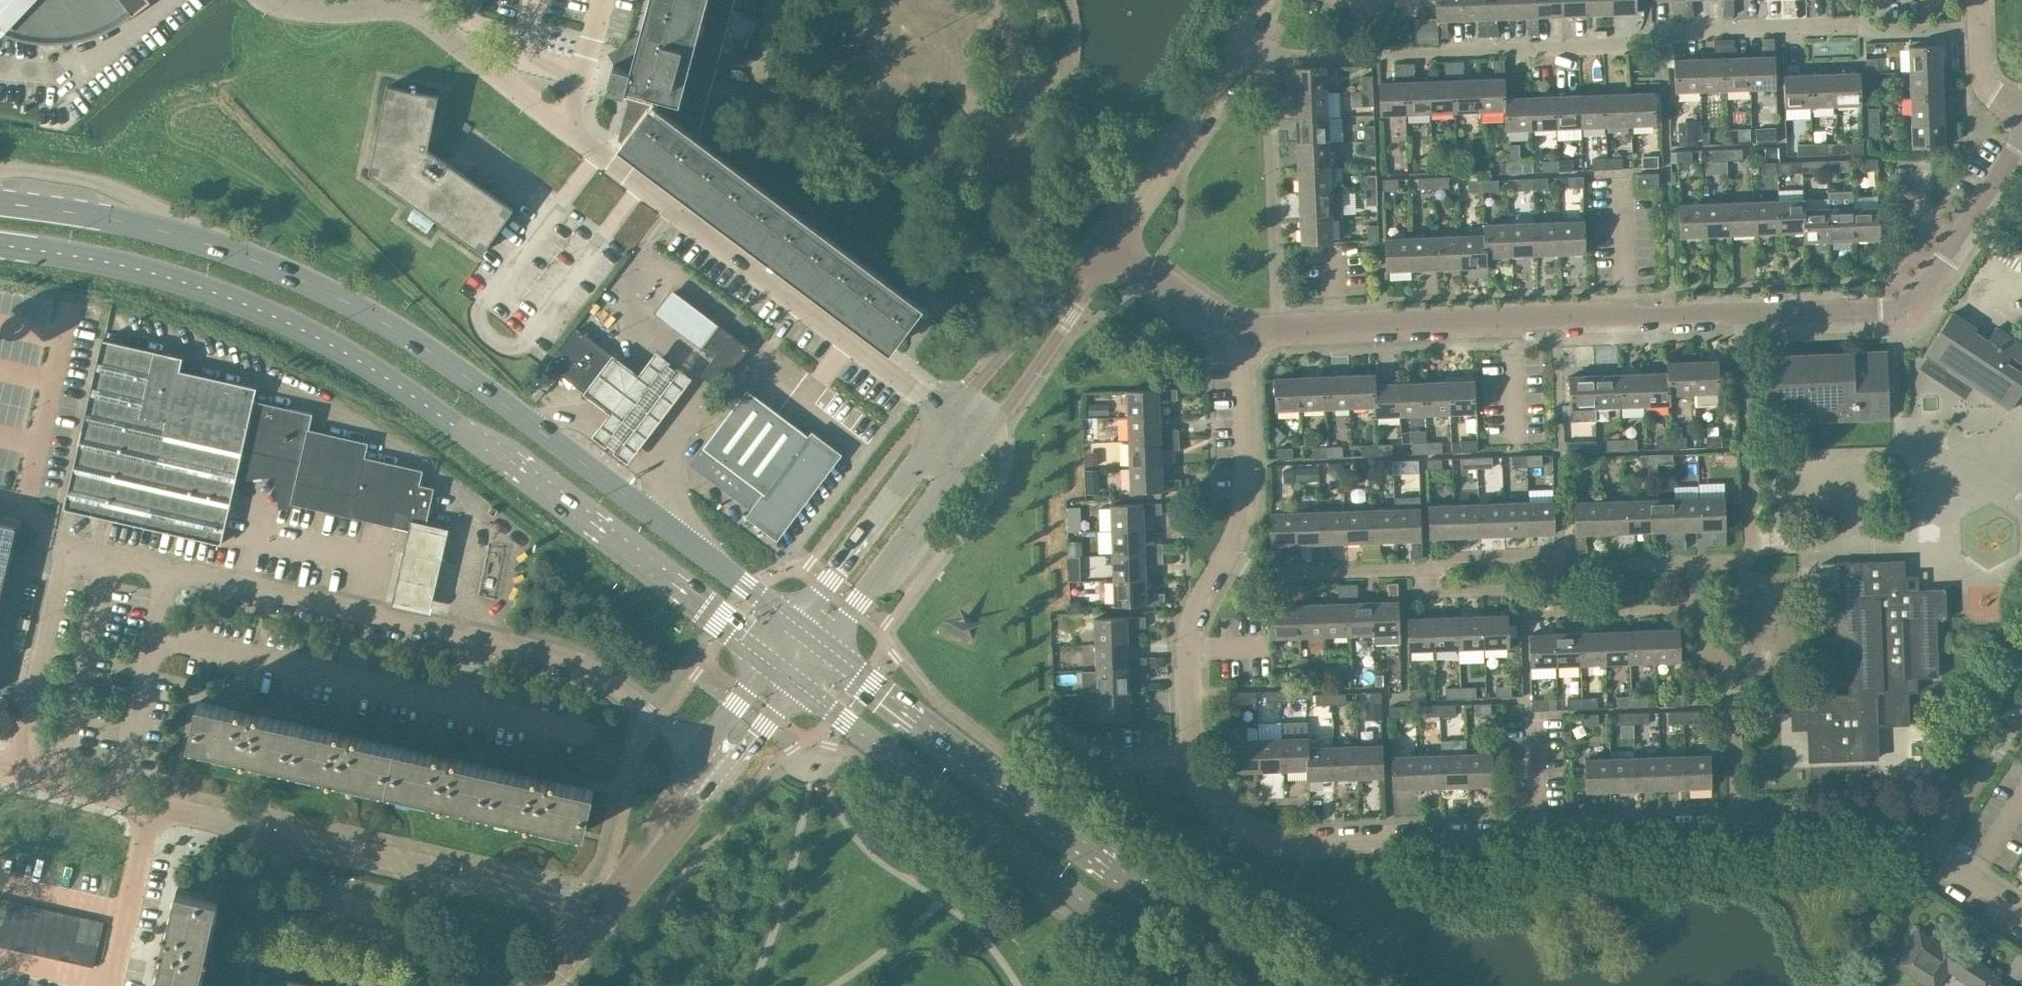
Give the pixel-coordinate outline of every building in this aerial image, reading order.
[(1,30),(7,33),(15,36),(22,38),(30,39),(37,40),(45,41),(53,41),(61,41),(68,40),(76,39),(83,37),(91,35),(98,32),(105,29),(112,26),(119,22),(125,17),(131,13),(133,15),(151,2),(149,0),(0,0),(0,32),(1,30)] [(639,63),(637,71),(631,70),(632,68),(614,63),(607,87),(626,92),(628,83),(633,84),(619,139),(894,345),(923,307),(694,136),(698,123),(701,124),(712,83),(734,0),(656,0),(639,63)] [(1462,0),(1436,0),(1438,38),(1449,38),(1449,30),(1448,30),(1447,20),(1462,19),(1462,0)] [(1487,0),(1462,0),(1462,19),(1479,18),(1479,29),(1478,29),(1478,36),(1488,36),(1487,0)] [(1512,0),(1487,0),(1488,36),(1498,36),(1498,28),(1497,28),(1497,18),(1512,17),(1512,0)] [(1537,0),(1512,0),(1512,17),(1528,16),(1528,27),(1528,35),(1539,34),(1538,16),(1537,16),(1537,0)] [(1561,0),(1537,0),(1537,16),(1538,16),(1562,15),(1561,0)] [(1586,0),(1561,0),(1562,15),(1587,14),(1586,0)] [(1611,0),(1586,0),(1587,14),(1611,13),(1611,0)] [(1637,0),(1611,0),(1611,13),(1638,12),(1637,0)] [(1683,0),(1674,0),(1674,9),(1673,9),(1674,17),(1683,16),(1683,0)] [(1683,16),(1694,16),(1693,8),(1692,0),(1683,0),(1683,16)] [(1724,7),(1723,7),(1723,15),(1734,15),(1734,0),(1723,0),(1724,7)] [(1776,88),(1774,37),(1763,38),(1764,45),(1765,56),(1749,56),(1750,89),(1776,88)] [(1726,89),(1724,39),(1714,40),(1714,47),(1715,47),(1715,58),(1700,58),(1701,90),(1726,89)] [(1750,89),(1749,56),(1734,57),(1733,47),(1734,47),(1734,39),(1724,39),(1726,89),(1750,89)] [(1701,90),(1700,58),(1684,59),(1684,48),(1685,48),(1685,41),(1674,41),(1675,91),(1701,90)] [(1877,53),(1876,43),(1865,43),(1866,54),(1877,53)] [(1942,71),(1941,45),(1909,46),(1910,72),(1942,71)] [(1877,58),(1866,58),(1866,74),(1877,74),(1877,58)] [(1504,59),(1493,60),(1494,68),(1495,68),(1495,78),(1479,79),(1480,111),(1505,110),(1506,110),(1505,98),(1506,97),(1504,59)] [(1456,112),(1454,61),(1444,62),(1444,69),(1445,69),(1445,80),(1429,80),(1431,113),(1456,112)] [(1464,61),(1454,61),(1456,112),(1480,111),(1479,79),(1464,79),(1463,69),(1464,69),(1464,61)] [(1406,114),(1405,63),(1395,64),(1395,71),(1396,71),(1396,82),(1379,82),(1381,115),(1406,114)] [(1431,113),(1429,80),(1415,81),(1414,70),(1415,70),(1415,63),(1405,63),(1406,114),(1431,113)] [(1327,92),(1326,67),(1294,68),(1295,94),(1327,92)] [(1943,96),(1942,71),(1910,72),(1911,97),(1943,96)] [(1861,104),(1860,72),(1834,73),(1836,105),(1861,104)] [(1836,105),(1834,73),(1810,74),(1811,106),(1836,105)] [(1811,106),(1810,74),(1784,75),(1785,107),(1811,106)] [(1878,88),(1877,74),(1866,74),(1867,88),(1878,88)] [(1373,90),(1373,75),(1362,76),(1363,91),(1373,90)] [(439,96),(416,91),(408,89),(387,85),(369,172),(415,205),(407,217),(426,231),(435,218),(483,251),(513,209),(457,170),(428,149),(439,96)] [(1374,105),(1373,90),(1363,91),(1363,106),(1374,105)] [(1328,117),(1327,92),(1295,94),(1296,118),(1328,117)] [(1657,124),(1655,92),(1629,93),(1631,125),(1657,124)] [(1631,125),(1629,93),(1605,94),(1606,126),(1631,125)] [(1606,126),(1605,94),(1580,95),(1581,127),(1606,126)] [(1581,127),(1580,95),(1555,96),(1556,128),(1581,127)] [(1556,128),(1555,96),(1530,97),(1531,129),(1556,128)] [(1944,121),(1943,96),(1911,97),(1912,122),(1944,121)] [(1531,129),(1530,97),(1506,97),(1505,98),(1506,110),(1505,110),(1506,130),(1531,129)] [(1878,107),(1868,108),(1868,124),(1879,123),(1878,107)] [(1329,142),(1328,117),(1296,118),(1297,143),(1329,142)] [(1945,146),(1944,121),(1912,122),(1913,147),(1945,146)] [(1879,137),(1879,123),(1868,124),(1869,138),(1879,137)] [(1375,140),(1375,125),(1364,125),(1364,140),(1375,140)] [(1376,155),(1375,140),(1364,140),(1365,155),(1376,155)] [(1331,166),(1329,142),(1297,143),(1298,168),(1331,166)] [(1863,153),(1863,142),(1848,143),(1848,154),(1863,153)] [(1828,154),(1827,143),(1812,144),(1813,155),(1828,154)] [(1813,155),(1812,144),(1797,145),(1798,155),(1813,155)] [(1743,159),(1742,148),(1727,149),(1727,160),(1743,159)] [(1727,160),(1727,149),(1712,150),(1713,161),(1727,160)] [(1692,161),(1692,151),(1677,151),(1677,162),(1692,161)] [(1658,167),(1658,156),(1643,157),(1643,167),(1658,167)] [(1623,168),(1622,157),(1607,158),(1607,169),(1623,168)] [(1607,169),(1607,158),(1592,159),(1593,170),(1607,169)] [(1878,169),(1877,158),(1862,159),(1863,170),(1878,169)] [(1482,159),(1472,160),(1473,169),(1482,169),(1482,159)] [(1558,171),(1558,160),(1543,161),(1543,172),(1558,171)] [(1573,170),(1573,160),(1558,160),(1558,171),(1573,170)] [(1827,171),(1827,160),(1812,161),(1812,172),(1827,171)] [(1842,171),(1842,160),(1827,160),(1827,171),(1842,171)] [(1523,172),(1523,161),(1507,162),(1508,172),(1523,172)] [(1508,172),(1507,162),(1494,162),(1494,173),(1508,172)] [(1778,173),(1777,162),(1762,163),(1763,174),(1778,173)] [(1793,173),(1792,162),(1777,162),(1778,173),(1793,173)] [(1332,191),(1331,166),(1298,168),(1299,192),(1332,191)] [(1659,187),(1659,173),(1637,174),(1638,188),(1659,187)] [(1377,190),(1377,175),(1366,175),(1366,190),(1377,190)] [(1584,187),(1583,176),(1568,177),(1569,188),(1584,187)] [(1434,188),(1433,177),(1418,178),(1419,189),(1434,188)] [(1449,188),(1448,177),(1433,177),(1434,188),(1449,188)] [(1533,189),(1533,178),(1518,179),(1518,190),(1533,189)] [(1548,188),(1548,178),(1533,178),(1533,189),(1548,188)] [(1399,190),(1398,179),(1383,179),(1383,190),(1399,190)] [(1484,191),(1483,180),(1468,181),(1469,192),(1484,191)] [(1499,190),(1498,180),(1483,180),(1484,191),(1499,190)] [(1378,205),(1377,190),(1366,190),(1367,205),(1378,205)] [(1342,215),(1341,191),(1332,191),(1299,192),(1300,217),(1333,216),(1342,215)] [(1780,232),(1779,200),(1754,201),(1756,233),(1780,232)] [(1805,241),(1804,209),(1803,209),(1803,200),(1779,200),(1780,232),(1804,231),(1804,241),(1805,241)] [(1756,233),(1754,201),(1730,202),(1731,234),(1756,233)] [(1731,234),(1730,202),(1705,203),(1706,235),(1731,234)] [(1706,235),(1705,203),(1679,204),(1680,236),(1706,235)] [(1881,238),(1879,206),(1854,207),(1855,239),(1881,238)] [(1855,239),(1854,207),(1829,208),(1830,240),(1855,239)] [(1830,240),(1829,208),(1804,209),(1805,241),(1830,240)] [(1334,242),(1333,216),(1300,217),(1302,243),(1334,242)] [(1586,252),(1585,220),(1559,221),(1560,253),(1586,252)] [(1560,253),(1559,221),(1534,222),(1535,254),(1560,253)] [(1535,254),(1534,222),(1509,223),(1511,255),(1535,254)] [(1511,255),(1509,223),(1486,224),(1486,234),(1485,235),(1486,266),(1488,266),(1487,256),(1511,255)] [(1379,240),(1378,225),(1368,225),(1368,241),(1379,240)] [(1461,267),(1460,235),(1435,236),(1437,268),(1461,267)] [(1486,266),(1485,235),(1460,235),(1461,267),(1486,266)] [(1437,268),(1435,236),(1410,237),(1412,269),(1437,268)] [(1412,269),(1410,237),(1385,238),(1386,270),(1412,269)] [(673,290),(670,294),(656,313),(701,346),(718,324),(673,290)] [(1995,328),(1987,340),(1974,331),(1976,328),(1952,313),(1925,353),(2010,410),(2021,394),(2021,346),(1995,328)] [(719,387),(749,347),(739,340),(718,324),(701,346),(715,357),(702,375),(709,380),(719,387)] [(617,359),(577,329),(550,365),(590,395),(617,359)] [(412,528),(424,531),(427,521),(434,488),(420,484),(423,470),(365,457),(368,442),(310,429),(313,413),(254,400),(257,388),(180,371),(183,358),(103,340),(65,507),(221,542),(236,477),(278,471),(282,503),(294,500),(412,528)] [(1890,417),(1887,351),(1767,355),(1769,407),(1799,405),(1799,421),(1890,417)] [(629,368),(617,359),(590,395),(601,404),(612,412),(601,427),(596,434),(632,461),(657,427),(671,408),(682,393),(693,378),(658,352),(648,365),(639,376),(629,368)] [(1720,392),(1719,360),(1693,361),(1694,393),(1695,393),(1695,406),(1718,405),(1717,392),(1720,392)] [(1694,393),(1693,361),(1668,362),(1670,404),(1671,404),(1670,394),(1694,393)] [(1670,404),(1668,362),(1667,362),(1668,372),(1643,373),(1645,405),(1670,404)] [(1645,405),(1643,373),(1619,374),(1620,406),(1645,405)] [(1375,406),(1374,374),(1349,375),(1350,407),(1375,406)] [(1400,415),(1399,383),(1376,384),(1376,374),(1374,374),(1375,406),(1377,406),(1377,416),(1400,415)] [(1620,406),(1619,374),(1594,375),(1595,407),(1620,406)] [(1350,407),(1349,375),(1324,376),(1325,408),(1350,407)] [(1595,407),(1594,375),(1569,376),(1570,408),(1595,407)] [(1325,408),(1324,376),(1299,377),(1301,409),(1325,408)] [(1301,409),(1299,377),(1275,378),(1276,410),(1301,409)] [(1476,412),(1475,380),(1449,381),(1450,413),(1476,412)] [(1450,413),(1449,381),(1424,382),(1425,414),(1450,413)] [(1425,414),(1424,382),(1399,383),(1400,415),(1425,414)] [(809,435),(747,389),(691,463),(753,509),(751,512),(777,531),(834,455),(808,436),(809,435)] [(1127,391),(1128,416),(1160,415),(1159,400),(1178,400),(1177,389),(1127,391)] [(1161,430),(1160,415),(1128,416),(1129,441),(1179,439),(1179,429),(1161,430)] [(1723,446),(1722,435),(1707,436),(1707,447),(1723,446)] [(1687,436),(1671,437),(1671,448),(1687,447),(1687,436)] [(1671,448),(1671,437),(1656,438),(1657,449),(1671,448)] [(1637,438),(1621,439),(1622,450),(1637,449),(1637,438)] [(1179,449),(1179,439),(1129,441),(1130,465),(1162,464),(1161,450),(1179,449)] [(1622,450),(1621,439),(1606,440),(1607,450),(1622,450)] [(1478,451),(1477,440),(1462,440),(1462,451),(1478,451)] [(1571,440),(1571,452),(1586,451),(1586,440),(1571,440)] [(1441,441),(1426,442),(1426,453),(1441,452),(1441,441)] [(1426,453),(1426,442),(1411,442),(1411,453),(1426,453)] [(1391,443),(1376,444),(1377,454),(1392,454),(1391,443)] [(1377,454),(1376,444),(1361,444),(1362,455),(1377,454)] [(1327,456),(1327,445),(1312,446),(1312,457),(1327,456)] [(1342,445),(1327,445),(1327,456),(1342,456),(1342,445)] [(1278,448),(1279,458),(1293,458),(1292,447),(1278,448)] [(1542,465),(1542,454),(1527,455),(1527,466),(1542,465)] [(1527,466),(1527,455),(1511,455),(1512,466),(1527,466)] [(1687,466),(1687,455),(1676,456),(1676,467),(1687,466)] [(1493,467),(1492,456),(1477,457),(1477,468),(1493,467)] [(1477,468),(1477,457),(1462,457),(1462,468),(1477,468)] [(1442,469),(1442,458),(1427,459),(1427,469),(1442,469)] [(1403,475),(1403,459),(1393,460),(1394,476),(1403,475)] [(1162,479),(1162,464),(1130,465),(1131,492),(1181,490),(1181,479),(1162,479)] [(1727,546),(1725,496),(1699,497),(1701,529),(1715,529),(1716,547),(1727,546)] [(1701,529),(1699,497),(1674,498),(1676,548),(1687,548),(1686,530),(1701,529)] [(1676,548),(1674,498),(1650,499),(1651,531),(1666,530),(1667,549),(1676,548)] [(1651,531),(1650,499),(1625,500),(1627,550),(1637,550),(1636,531),(1651,531)] [(1556,532),(1555,500),(1528,501),(1530,533),(1556,532)] [(1601,533),(1600,500),(1575,501),(1577,552),(1588,551),(1587,533),(1601,533)] [(1627,550),(1625,500),(1600,500),(1601,533),(1616,532),(1617,550),(1627,550)] [(1530,533),(1528,501),(1504,502),(1505,534),(1530,533)] [(1162,513),(1161,502),(1111,504),(1112,530),(1144,529),(1143,514),(1162,513)] [(1505,534),(1504,502),(1479,503),(1480,535),(1505,534)] [(1480,535),(1479,503),(1454,504),(1455,536),(1480,535)] [(1455,536),(1454,504),(1429,505),(1430,537),(1455,536)] [(1423,557),(1421,507),(1394,508),(1396,540),(1411,540),(1412,558),(1423,557)] [(1396,540),(1394,508),(1370,509),(1372,559),(1382,559),(1382,541),(1396,540)] [(1372,559),(1370,509),(1345,510),(1346,542),(1361,541),(1362,559),(1372,559)] [(1346,542),(1345,510),(1320,511),(1322,561),(1333,560),(1332,542),(1346,542)] [(1297,544),(1295,511),(1270,512),(1272,563),(1283,562),(1282,544),(1297,544)] [(1322,561),(1320,511),(1295,511),(1297,544),(1312,543),(1312,561),(1322,561)] [(451,526),(427,521),(424,531),(412,528),(409,539),(403,566),(398,589),(395,603),(432,611),(435,598),(440,574),(446,548),(451,526)] [(15,525),(0,522),(0,592),(15,525)] [(1144,544),(1144,529),(1112,530),(1113,554),(1163,553),(1163,543),(1144,544)] [(1163,563),(1163,553),(1113,554),(1114,579),(1146,578),(1145,564),(1163,563)] [(1947,618),(1946,588),(1905,589),(1904,560),(1837,562),(1837,563),(1838,588),(1839,598),(1836,598),(1837,637),(1849,636),(1851,693),(1792,695),(1794,729),(1809,728),(1810,760),(1878,758),(1877,726),(1910,725),(1909,692),(1918,692),(1917,677),(1939,677),(1936,619),(1947,618)] [(1838,588),(1837,563),(1821,563),(1822,578),(1822,589),(1838,588)] [(1146,593),(1146,578),(1114,579),(1115,605),(1165,604),(1165,593),(1146,593)] [(1375,643),(1401,642),(1399,582),(1388,583),(1388,601),(1373,601),(1374,633),(1375,643)] [(1349,634),(1348,584),(1338,584),(1339,603),(1324,603),(1325,635),(1349,634)] [(1374,633),(1373,601),(1359,602),(1358,584),(1348,584),(1349,634),(1374,633)] [(1300,636),(1298,586),(1288,586),(1289,604),(1273,605),(1274,637),(1300,636)] [(1325,635),(1324,603),(1309,604),(1308,586),(1298,586),(1300,636),(1325,635)] [(947,590),(949,650),(972,649),(970,589),(947,590)] [(1510,646),(1509,614),(1483,615),(1484,647),(1510,646)] [(1484,647),(1483,615),(1458,616),(1459,648),(1484,647)] [(1128,643),(1128,628),(1146,627),(1145,616),(1095,618),(1096,644),(1128,643)] [(1459,648),(1458,616),(1433,617),(1434,649),(1459,648)] [(1434,649),(1433,617),(1408,618),(1409,650),(1434,649)] [(1681,628),(1654,629),(1655,661),(1682,660),(1681,628)] [(1655,661),(1654,629),(1629,630),(1631,662),(1655,661)] [(1631,662),(1629,630),(1605,631),(1606,663),(1631,662)] [(1606,663),(1605,631),(1580,632),(1581,664),(1606,663)] [(1581,664),(1580,632),(1555,633),(1556,665),(1581,664)] [(1556,665),(1555,633),(1530,633),(1531,666),(1556,665)] [(1129,657),(1128,643),(1096,644),(1097,668),(1147,667),(1147,657),(1129,657)] [(1147,677),(1147,667),(1097,668),(1098,693),(1130,692),(1129,677),(1147,677)] [(1309,682),(1324,681),(1323,668),(1309,668),(1309,682)] [(1512,696),(1511,685),(1496,686),(1496,697),(1512,696)] [(1476,686),(1460,687),(1461,698),(1476,697),(1476,686)] [(1461,698),(1460,687),(1445,687),(1446,698),(1461,698)] [(1425,688),(1410,689),(1410,700),(1425,699),(1425,688)] [(1279,701),(1279,690),(1266,691),(1266,702),(1279,701)] [(1292,701),(1292,694),(1292,690),(1279,690),(1279,701),(1292,701)] [(1246,702),(1246,691),(1230,692),(1231,703),(1246,702)] [(1130,707),(1130,692),(1098,693),(1099,719),(1149,717),(1148,706),(1130,707)] [(1381,703),(1381,692),(1366,692),(1366,703),(1381,703)] [(1346,704),(1345,693),(1331,694),(1331,704),(1346,704)] [(1331,704),(1331,694),(1315,694),(1316,705),(1331,704)] [(1682,694),(1681,694),(1667,694),(1667,706),(1683,705),(1682,694)] [(1647,695),(1632,696),(1632,707),(1647,706),(1647,695)] [(1632,707),(1632,696),(1617,696),(1617,707),(1632,707)] [(1597,697),(1582,698),(1582,708),(1598,708),(1597,697)] [(1764,712),(1778,712),(1791,711),(1791,697),(1763,698),(1764,712)] [(1582,708),(1582,698),(1567,698),(1567,709),(1582,708)] [(1547,699),(1531,700),(1532,710),(1547,710),(1547,699)] [(290,765),(300,723),(234,709),(199,701),(190,742),(290,765)] [(1491,714),(1490,703),(1475,703),(1475,714),(1491,714)] [(1441,716),(1440,705),(1425,705),(1426,716),(1441,716)] [(1455,705),(1440,705),(1441,716),(1456,716),(1455,705)] [(1405,717),(1405,706),(1390,706),(1390,717),(1405,717)] [(1699,721),(1698,710),(1683,711),(1684,711),(1684,722),(1699,721)] [(1683,711),(1668,711),(1668,722),(1684,722),(1684,711),(1683,711)] [(1634,723),(1634,712),(1619,713),(1619,724),(1634,723)] [(1649,723),(1649,712),(1634,712),(1634,723),(1649,723)] [(1599,725),(1598,714),(1583,714),(1584,725),(1599,725)] [(387,787),(397,745),(332,730),(300,723),(290,765),(387,787)] [(1259,771),(1258,738),(1243,739),(1243,728),(1232,728),(1233,772),(1259,771)] [(1307,746),(1308,746),(1308,737),(1282,738),(1284,770),(1308,769),(1307,746)] [(1284,770),(1282,738),(1258,738),(1259,771),(1284,770)] [(1384,777),(1384,757),(1383,744),(1357,745),(1358,777),(1384,777)] [(491,810),(500,768),(432,753),(397,745),(387,787),(491,810)] [(1358,777),(1357,745),(1332,746),(1333,778),(1358,777)] [(1333,778),(1332,746),(1308,746),(1307,746),(1308,769),(1308,779),(1333,778)] [(1494,785),(1493,752),(1467,753),(1468,786),(1494,785)] [(1468,786),(1467,753),(1442,754),(1443,786),(1468,786)] [(1443,786),(1442,754),(1417,755),(1418,787),(1443,786)] [(1711,754),(1709,755),(1685,755),(1687,787),(1713,786),(1711,754)] [(1418,787),(1417,755),(1391,756),(1393,788),(1418,787)] [(1687,787),(1685,755),(1661,756),(1662,788),(1687,787)] [(1662,788),(1661,756),(1636,757),(1637,789),(1662,788)] [(1637,789),(1636,757),(1611,758),(1612,790),(1637,789)] [(1612,790),(1611,758),(1585,759),(1586,791),(1612,790)] [(585,831),(594,789),(530,775),(500,768),(491,810),(585,831)] [(220,897),(178,888),(163,952),(156,985),(200,985),(220,897)] [(10,901),(0,898),(0,922),(5,923),(10,901)] [(17,925),(22,903),(10,901),(5,923),(17,925)] [(28,928),(33,906),(22,903),(17,925),(28,928)] [(40,930),(45,909),(33,906),(28,928),(40,930)] [(52,933),(57,911),(45,909),(40,930),(52,933)] [(63,936),(68,914),(57,911),(52,933),(63,936)] [(76,938),(81,917),(68,914),(63,936),(76,938)] [(87,941),(92,919),(81,917),(76,938),(87,941)] [(99,943),(104,922),(92,919),(87,941),(99,943)] [(12,948),(17,925),(5,923),(0,945),(12,948)] [(23,950),(28,928),(17,925),(12,948),(23,950)] [(35,953),(40,930),(28,928),(23,950),(35,953)] [(1896,965),(1928,985),(1937,985),(1947,971),(1971,985),(2004,985),(1995,980),(1998,975),(1943,939),(1940,943),(1919,929),(1896,965)] [(47,956),(52,933),(40,930),(35,953),(47,956)] [(58,958),(63,936),(52,933),(47,956),(58,958)] [(71,961),(76,938),(63,936),(58,958),(71,961)] [(82,964),(87,941),(76,938),(71,961),(82,964)] [(94,966),(99,943),(87,941),(82,964),(94,966)] [(271,973),(260,970),(255,985),(268,985),(271,973)]
